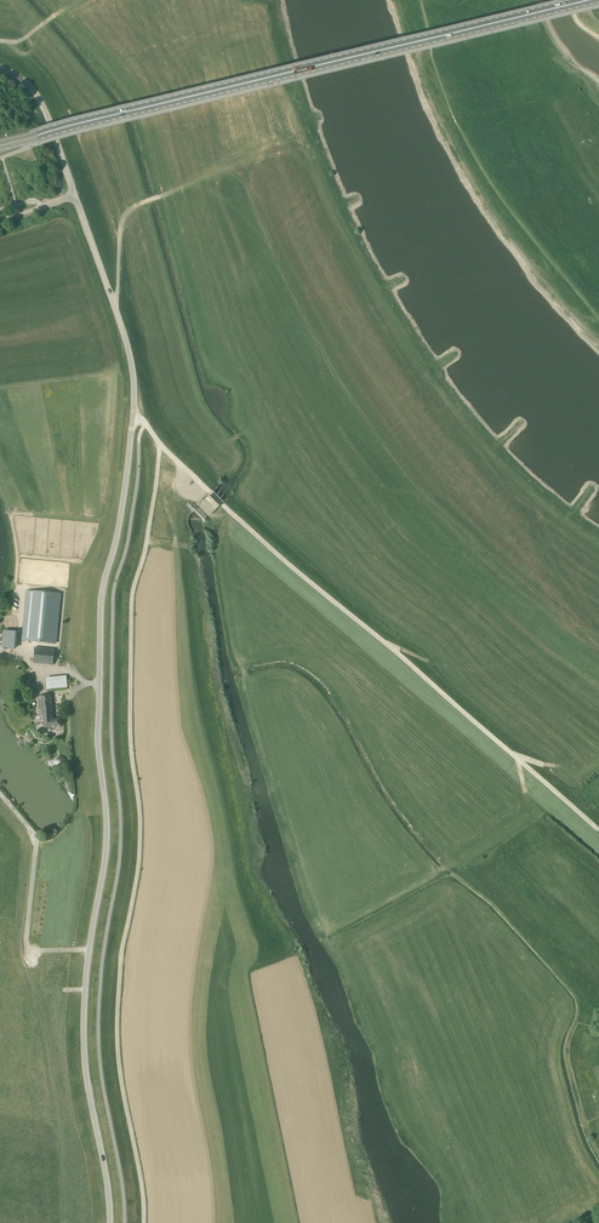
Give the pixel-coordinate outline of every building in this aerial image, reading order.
[(208,497),(202,503),(212,513),(218,508),(208,497)] [(191,501),(188,503),(192,509),(196,506),(191,501)] [(22,641),(56,644),(60,595),(26,592),(22,641)] [(14,611),(22,610),(22,600),(13,600),(14,611)] [(5,631),(4,646),(17,646),(18,631),(5,631)] [(33,664),(53,666),(54,649),(35,648),(33,664)] [(46,679),(46,689),(66,688),(65,677),(46,679)] [(43,720),(54,719),(51,695),(38,697),(40,721),(43,720)] [(54,719),(43,720),(44,728),(61,726),(60,719),(54,719)] [(55,764),(57,766),(58,767),(61,767),(63,766),(64,765),(65,763),(65,760),(64,759),(62,757),(59,757),(57,758),(56,760),(55,762),(55,764)]
